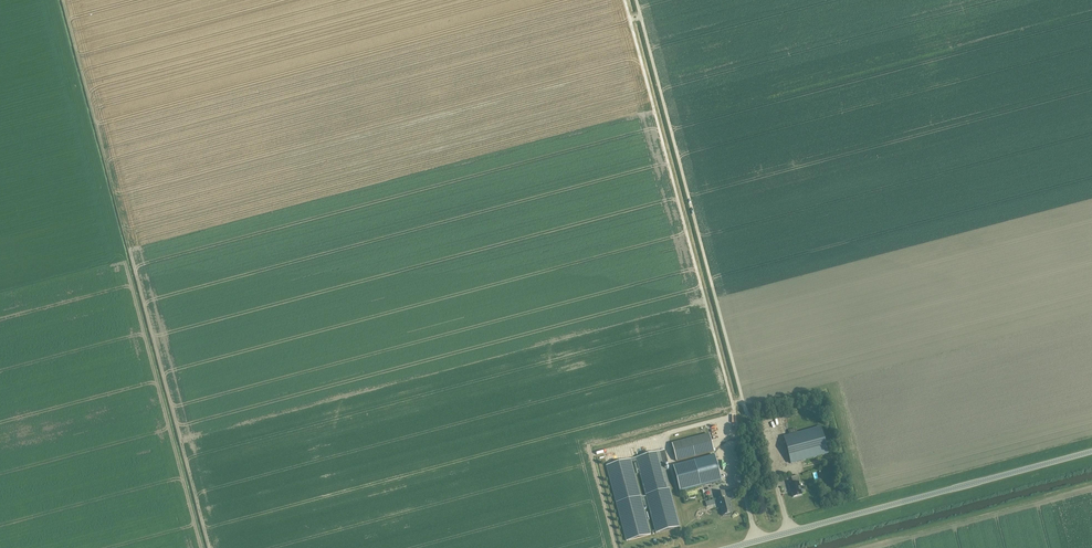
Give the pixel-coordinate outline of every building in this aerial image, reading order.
[(791,464),(827,454),(821,428),(784,438),(791,464)] [(709,434),(672,444),(676,461),(714,452),(709,434)] [(665,450),(660,452),(636,458),(630,459),(618,463),(611,464),(606,466),(626,541),(650,535),(631,462),(636,461),(656,533),(680,527),(664,467),(665,466),(665,464),(668,463),(665,450)] [(721,481),(715,456),(673,467),(680,492),(721,481)] [(798,475),(791,477),(793,484),(789,485),(790,490),(791,489),(793,497),(802,495),(799,483),(800,483),(798,475)] [(731,505),(729,499),(726,500),(724,492),(716,494),(720,508),(721,507),(723,516),(732,513),(730,505),(731,505)]
